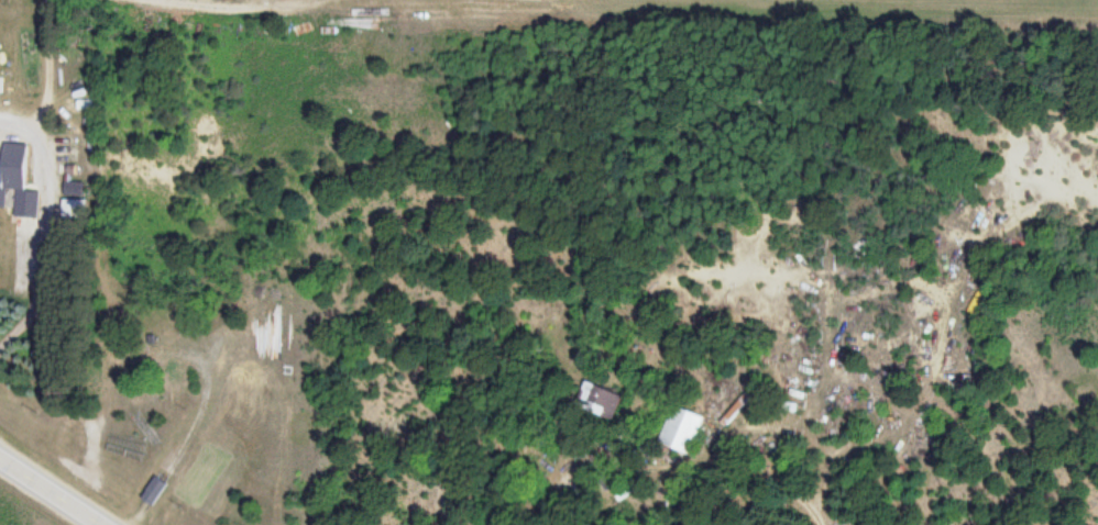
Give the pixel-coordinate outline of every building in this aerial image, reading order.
[(26,189),(28,153),(3,152),(3,157),(0,157),(0,187),(26,189)] [(623,396),(584,379),(573,405),(612,422),(623,396)] [(705,416),(675,405),(661,443),(691,454),(705,416)]
